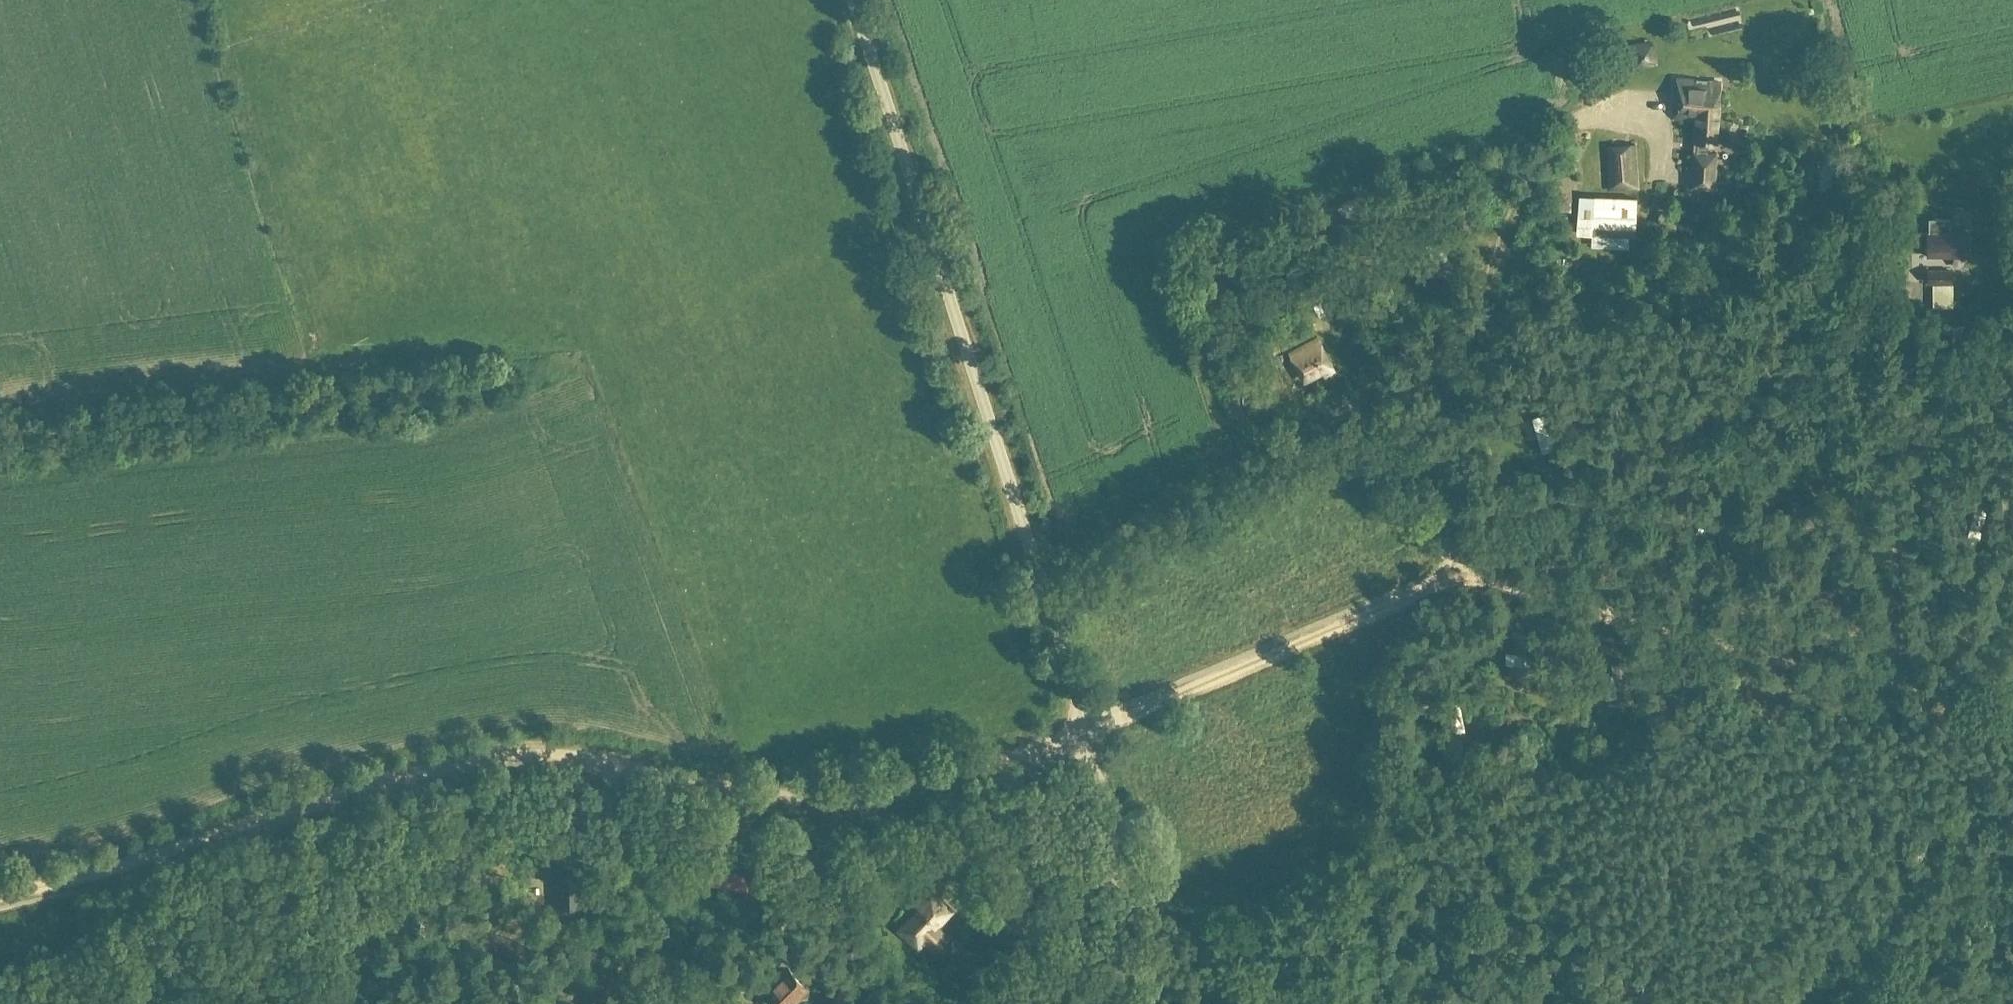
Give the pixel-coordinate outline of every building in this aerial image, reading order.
[(1657,64),(1653,41),(1630,44),(1633,67),(1657,64)] [(1696,111),(1717,113),(1720,82),(1677,78),(1673,118),(1695,120),(1696,111)] [(1695,120),(1693,141),(1696,142),(1694,152),(1692,152),(1689,186),(1710,188),(1713,154),(1704,153),(1705,143),(1714,144),(1717,113),(1696,111),(1695,120)] [(1639,186),(1635,145),(1605,148),(1609,188),(1639,186)] [(1744,169),(1737,170),(1734,176),(1737,181),(1744,181),(1747,175),(1744,169)] [(1637,197),(1592,195),(1590,195),(1588,234),(1635,237),(1637,197)] [(1949,219),(1929,219),(1929,232),(1928,232),(1928,254),(1968,254),(1968,232),(1949,232),(1949,219)] [(1951,270),(1927,270),(1927,282),(1951,282),(1951,270)] [(1968,326),(1951,326),(1951,343),(1968,343),(1968,326)] [(1318,342),(1290,356),(1302,381),(1321,372),(1325,379),(1333,375),(1318,342)] [(1986,507),(1974,504),(1966,536),(1979,539),(1986,507)] [(1522,681),(1541,678),(1539,667),(1520,669),(1522,681)] [(1576,684),(1593,679),(1590,671),(1574,676),(1576,684)] [(1443,698),(1450,732),(1464,729),(1457,695),(1443,698)] [(750,877),(711,870),(708,885),(747,893),(750,877)] [(584,875),(553,876),(554,909),(586,908),(584,875)] [(904,924),(936,951),(948,937),(936,926),(951,909),(931,892),(904,924)] [(808,990),(788,971),(767,992),(779,1003),(794,1003),(808,990)] [(986,992),(974,982),(965,993),(977,1003),(986,992)] [(840,992),(827,1003),(851,1003),(840,992)]
